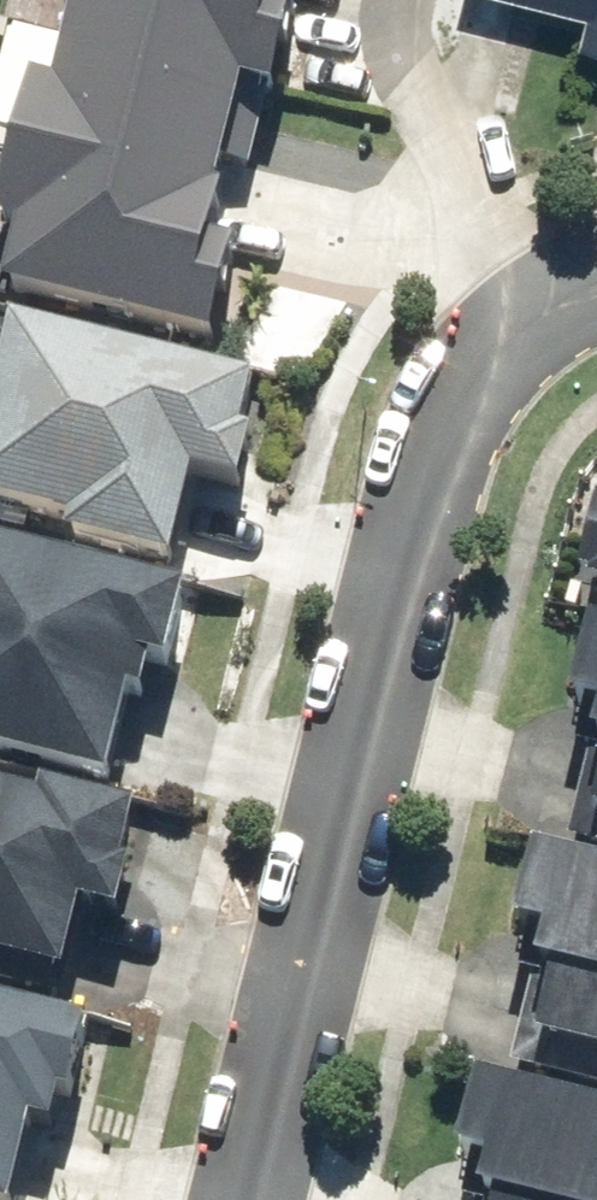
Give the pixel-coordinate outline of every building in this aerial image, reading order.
[(232,344),(255,247),(229,241),(246,171),(264,175),(273,134),(255,130),(264,90),(293,97),(316,0),(95,0),(75,86),(48,79),(12,229),(33,234),(18,294),(232,344)] [(188,567),(214,481),(261,490),(271,437),(262,436),(273,385),(31,325),(0,443),(0,507),(86,527),(83,541),(188,567)] [(124,786),(146,698),(160,701),(169,665),(188,669),(207,591),(0,541),(0,756),(124,786)] [(586,594),(596,597),(596,551),(586,594)] [(581,700),(596,704),(596,637),(581,700)] [(579,835),(596,840),(596,765),(579,835)] [(85,981),(102,909),(138,918),(151,866),(146,864),(159,812),(60,788),(57,800),(0,786),(0,960),(85,981)] [(550,842),(529,922),(562,931),(553,966),(567,969),(549,1039),(596,1051),(596,854),(550,842)] [(50,1125),(70,1130),(78,1095),(90,1098),(108,1026),(0,1000),(0,1199),(32,1199),(50,1125)] [(491,1073),(471,1154),(502,1162),(495,1193),(510,1196),(509,1199),(596,1199),(596,1099),(491,1073)]
